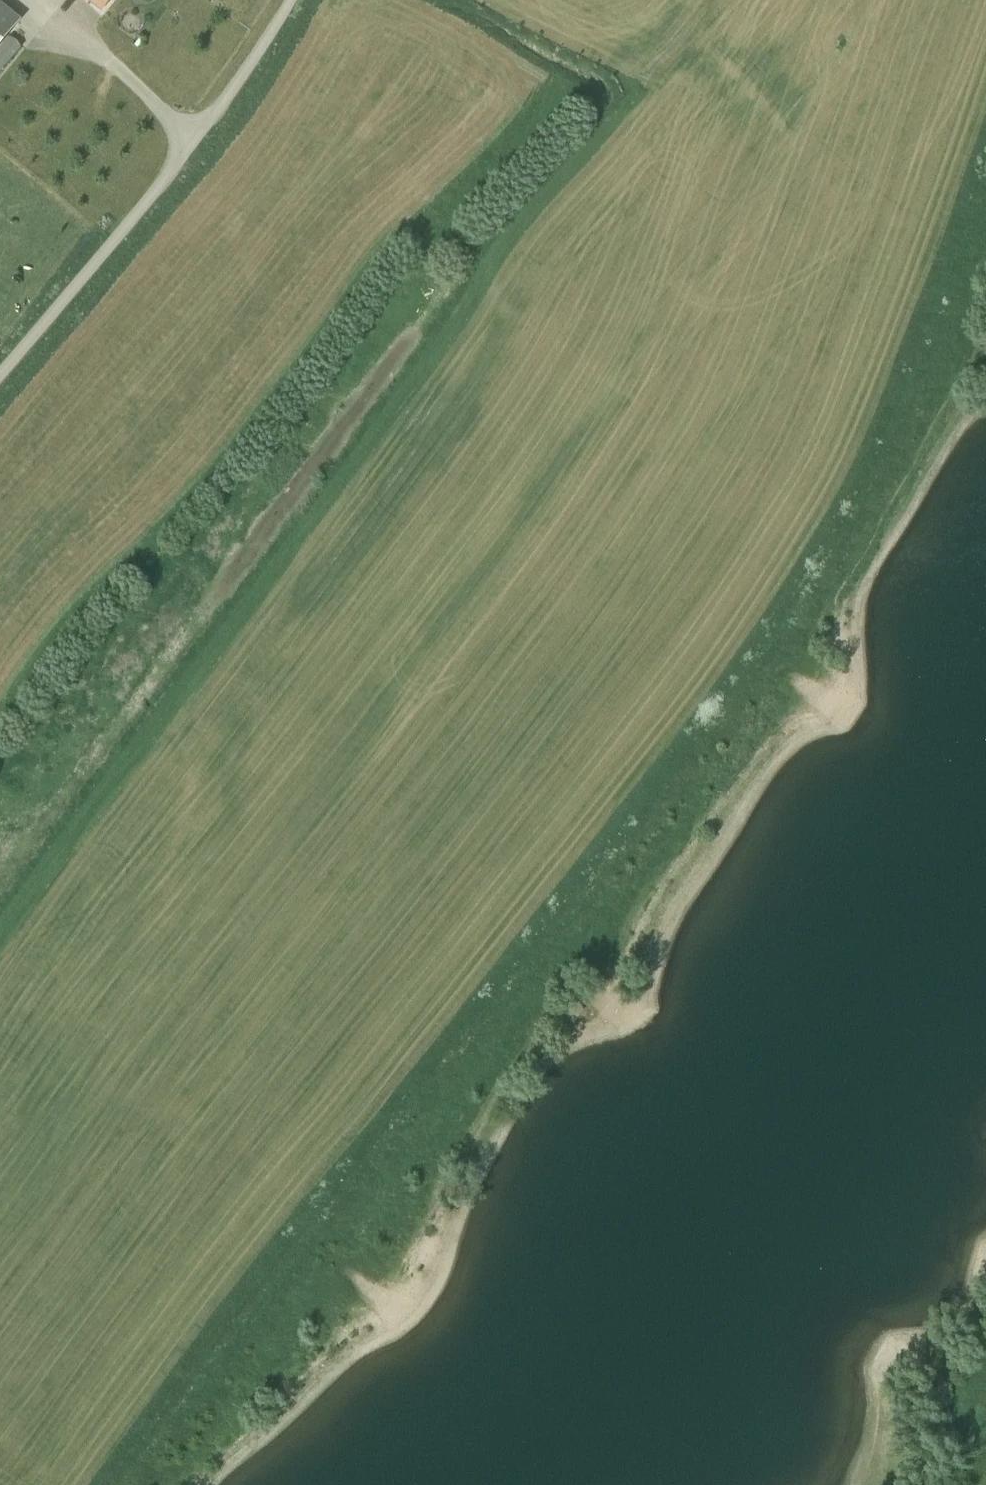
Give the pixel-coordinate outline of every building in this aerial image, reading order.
[(110,0),(91,0),(102,9),(110,0)] [(21,21),(0,4),(0,46),(21,21)]
